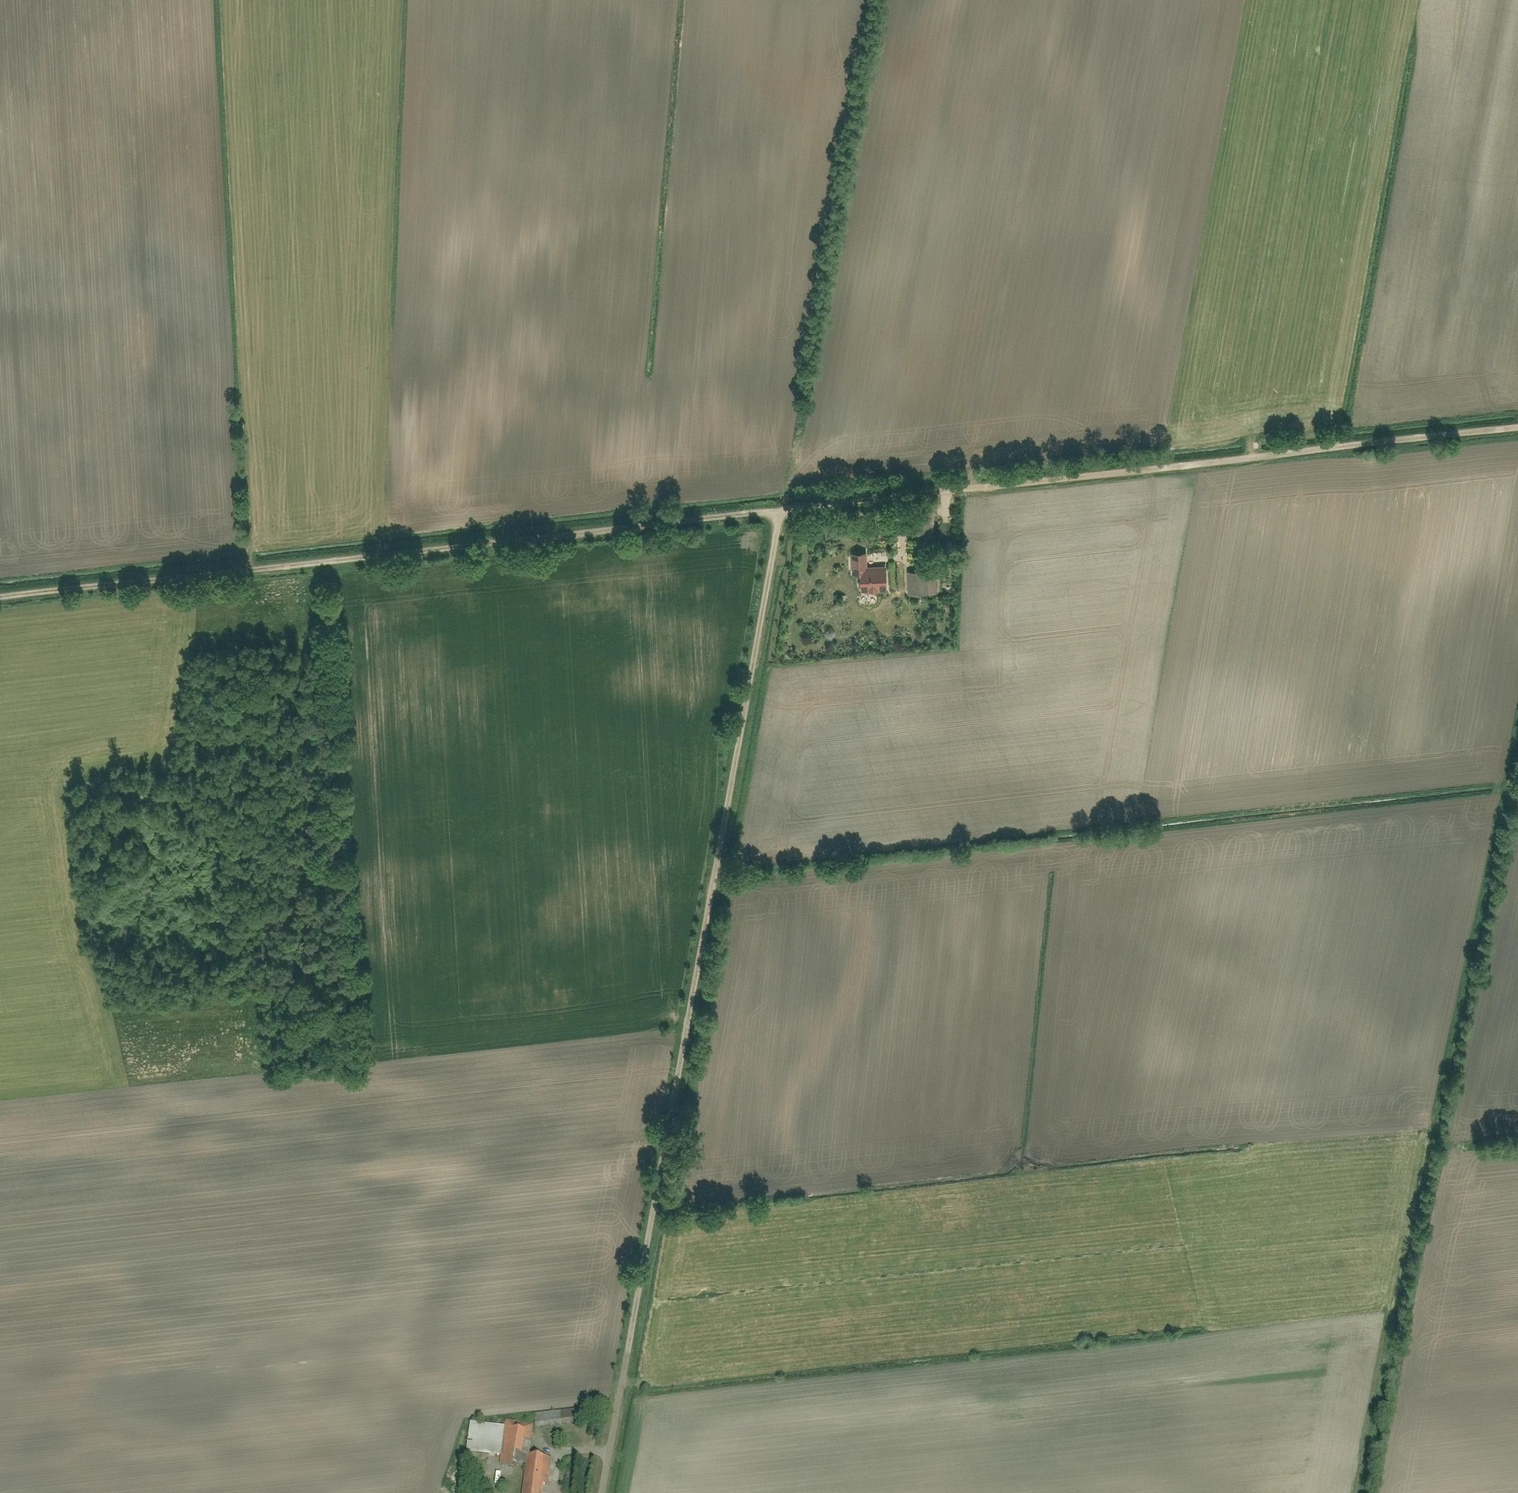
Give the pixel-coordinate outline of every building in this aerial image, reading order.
[(813,454),(814,467),(830,466),(829,454),(813,454)] [(914,542),(915,554),(928,553),(926,541),(914,542)] [(851,553),(852,575),(868,574),(867,552),(851,553)] [(909,572),(910,594),(935,593),(935,571),(909,572)] [(864,575),(863,592),(889,593),(889,575),(864,575)] [(537,1415),(538,1429),(584,1424),(583,1410),(537,1415)] [(470,1424),(467,1455),(504,1459),(503,1466),(528,1469),(533,1423),(508,1420),(507,1428),(470,1424)] [(550,1460),(531,1457),(526,1492),(545,1492),(550,1460)]
